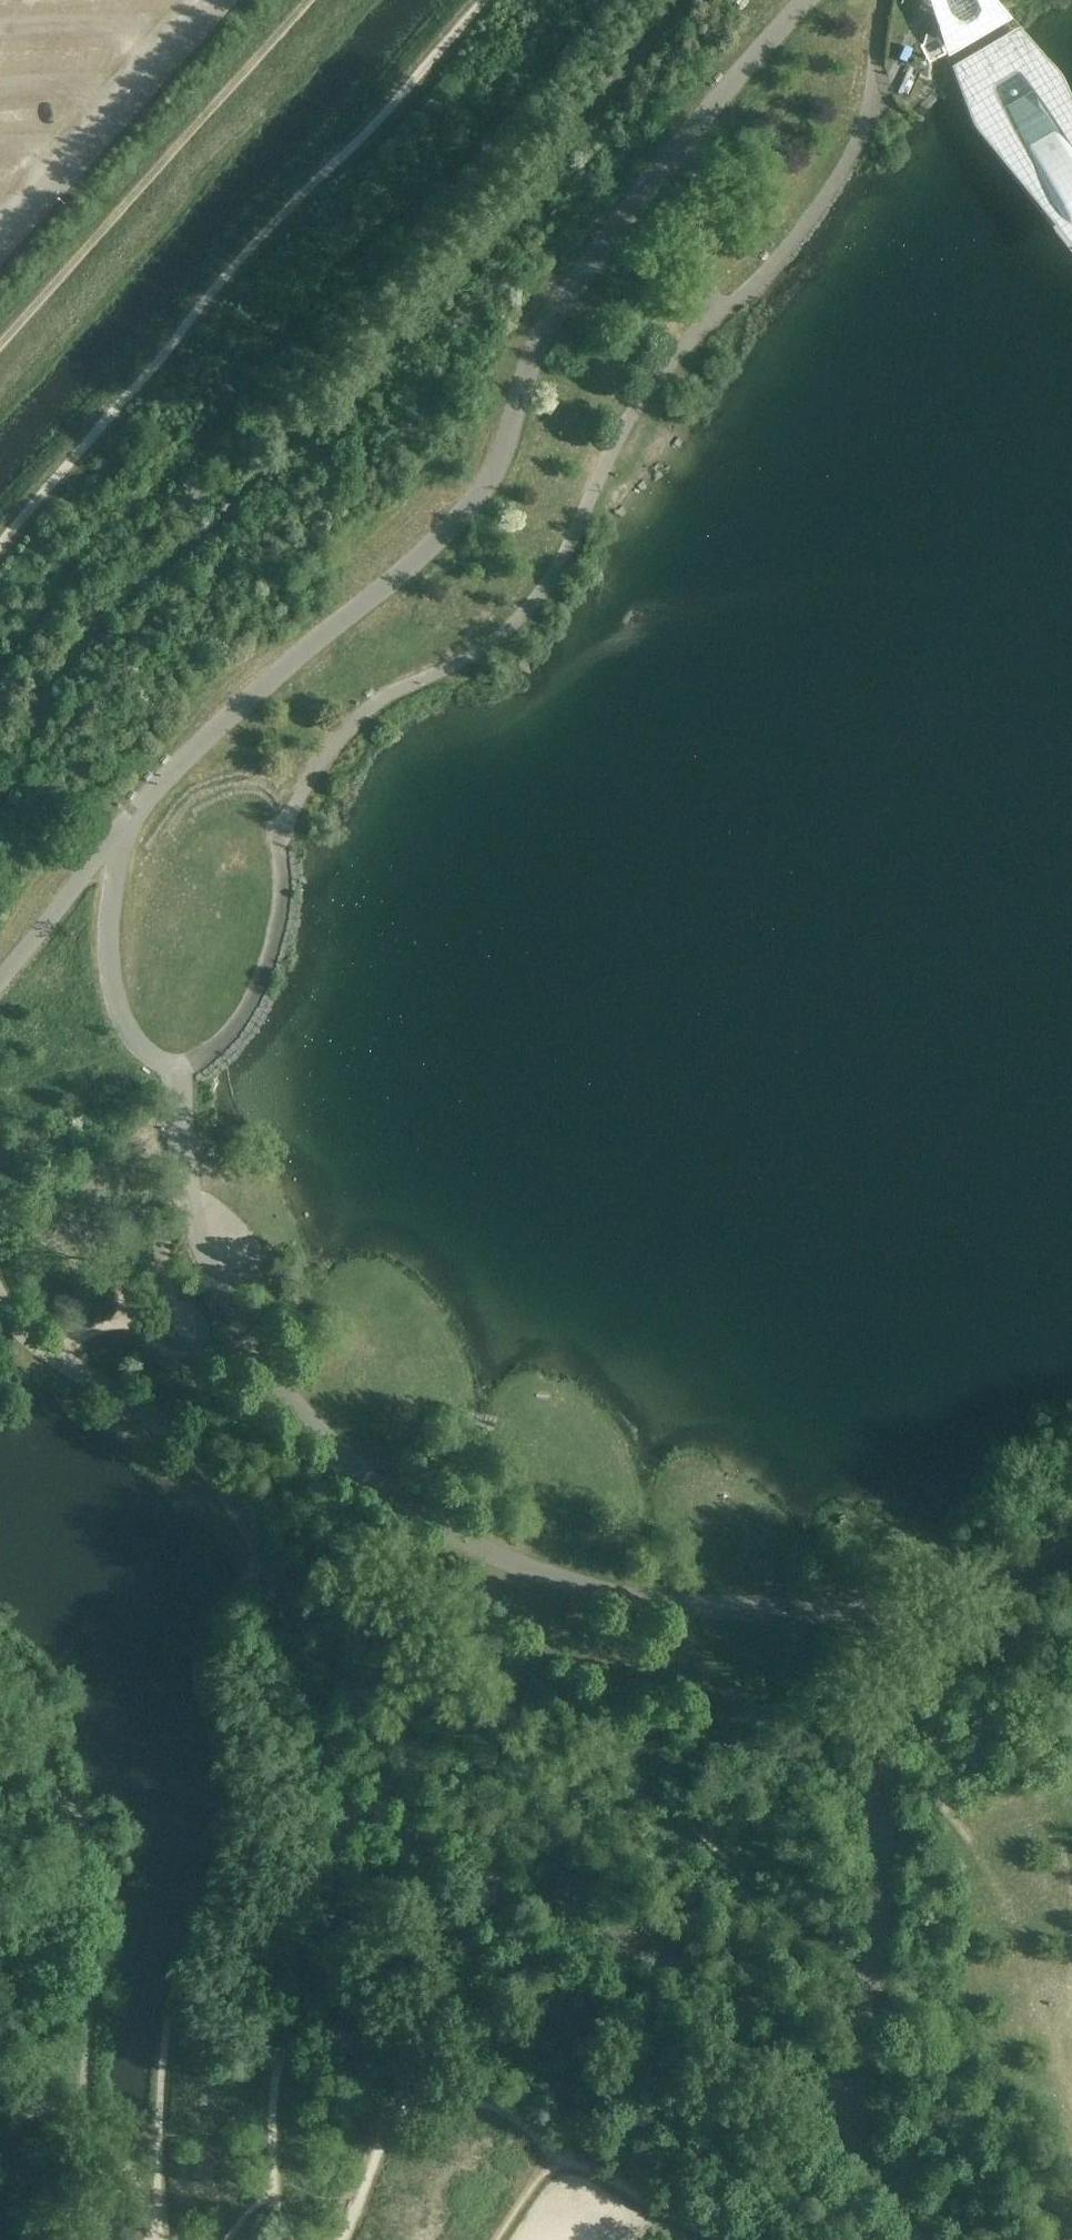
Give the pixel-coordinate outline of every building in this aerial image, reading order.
[(951,67),(971,122),(972,124),(973,126),(974,129),(985,142),(1071,251),(1071,104),(1062,79),(1061,77),(1059,73),(1020,27),(951,67)]
